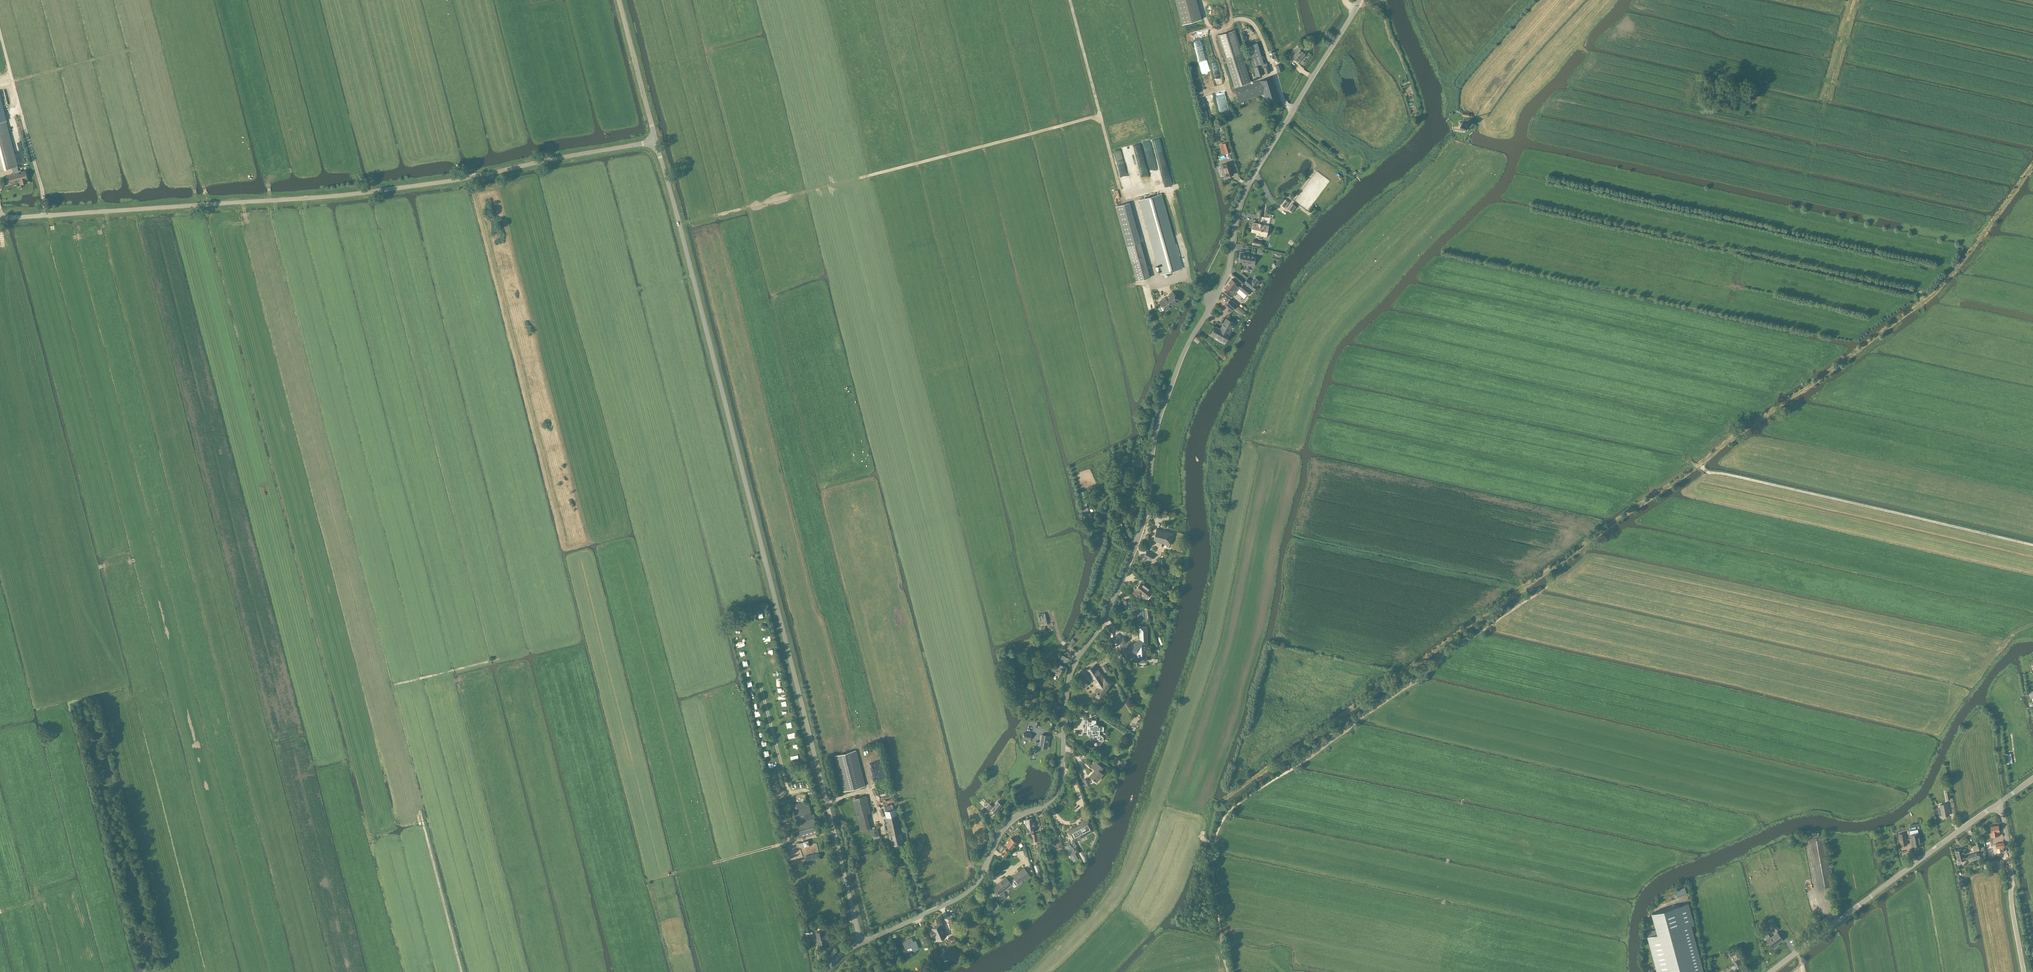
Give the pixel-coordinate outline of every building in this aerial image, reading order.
[(1234,87),(1235,89),(1251,83),(1250,82),(1251,82),(1234,30),(1218,35),(1234,87)] [(1301,47),(1299,49),(1293,56),(1298,61),(1305,54),(1304,53),(1306,51),(1301,47)] [(1266,63),(1261,64),(1262,68),(1263,67),(1265,74),(1271,72),(1268,66),(1267,63),(1266,63)] [(1261,64),(1253,67),(1256,77),(1264,74),(1262,68),(1261,64)] [(1260,80),(1251,83),(1235,89),(1239,102),(1264,93),(1267,105),(1279,101),(1272,77),(1260,81),(1260,80)] [(17,166),(18,166),(6,120),(0,122),(0,170),(11,167),(17,166)] [(1468,122),(1460,121),(1459,129),(1467,130),(1468,122)] [(1224,177),(1226,176),(1227,177),(1233,175),(1229,163),(1220,165),(1224,177)] [(18,171),(17,166),(11,167),(13,174),(9,175),(11,183),(19,181),(20,184),(27,182),(26,179),(27,179),(25,171),(21,172),(21,170),(18,171)] [(1150,239),(1160,275),(1182,269),(1172,233),(1161,194),(1139,200),(1150,239)] [(1286,199),(1281,206),(1284,208),(1289,202),(1286,199)] [(1137,281),(1143,279),(1150,277),(1140,242),(1129,203),(1115,206),(1126,246),(1136,281),(1137,281)] [(1292,212),(1297,206),(1293,203),(1288,209),(1292,212)] [(1259,223),(1253,222),(1251,231),(1257,232),(1256,234),(1263,236),(1263,234),(1267,234),(1267,233),(1268,233),(1270,227),(1268,227),(1269,226),(1263,224),(1259,223)] [(1242,264),(1244,265),(1249,265),(1250,263),(1254,264),(1254,263),(1255,263),(1256,257),(1255,257),(1255,256),(1240,254),(1239,261),(1242,262),(1242,264)] [(1253,290),(1257,286),(1248,278),(1244,283),(1253,290)] [(1240,287),(1237,284),(1231,279),(1224,288),(1234,295),(1239,289),(1240,287)] [(1243,284),(1240,287),(1239,289),(1247,295),(1251,290),(1243,284)] [(1170,300),(1173,304),(1179,300),(1173,292),(1172,292),(1169,294),(1170,295),(1166,297),(1169,301),(1170,300)] [(1165,311),(1173,304),(1170,300),(1169,301),(1166,297),(1164,299),(1163,298),(1159,301),(1160,302),(1159,302),(1165,311)] [(1230,299),(1226,305),(1232,310),(1237,305),(1230,299)] [(1211,334),(1217,337),(1217,339),(1221,341),(1223,340),(1226,342),(1230,334),(1228,333),(1230,329),(1232,329),(1234,325),(1233,323),(1234,323),(1226,319),(1220,329),(1215,326),(1211,334)] [(1083,491),(1078,492),(1083,512),(1084,512),(1085,514),(1088,513),(1087,511),(1088,510),(1083,491)] [(1124,530),(1119,515),(1114,517),(1119,531),(1124,530)] [(1153,541),(1170,545),(1173,533),(1156,529),(1153,541)] [(1151,560),(1154,555),(1147,551),(1144,556),(1151,560)] [(1152,591),(1141,582),(1132,593),(1140,598),(1142,596),(1146,599),(1152,591)] [(1038,615),(1040,626),(1038,627),(1040,633),(1047,631),(1045,625),(1048,624),(1045,613),(1038,615)] [(1126,657),(1132,654),(1137,653),(1138,662),(1146,662),(1146,644),(1147,644),(1146,627),(1139,627),(1140,639),(1122,651),(1126,657)] [(1126,661),(1120,652),(1117,654),(1122,664),(1126,661)] [(1051,671),(1055,673),(1062,676),(1066,666),(1069,658),(1062,655),(1058,667),(1054,665),(1051,671)] [(1104,678),(1095,664),(1086,670),(1097,687),(1095,691),(1103,696),(1105,692),(1109,685),(1110,685),(1111,684),(1105,679),(1104,678)] [(1092,722),(1089,722),(1088,722),(1088,720),(1084,719),(1084,724),(1086,724),(1085,728),(1083,728),(1083,732),(1087,732),(1087,734),(1089,734),(1089,736),(1093,736),(1093,740),(1091,740),(1091,744),(1092,744),(1095,742),(1099,742),(1099,740),(1103,741),(1103,737),(1105,737),(1105,733),(1104,733),(1104,726),(1098,726),(1098,724),(1096,724),(1096,720),(1092,720),(1092,722)] [(1031,740),(1032,733),(1025,732),(1023,739),(1031,740)] [(1050,736),(1041,735),(1040,742),(1036,741),(1035,746),(1048,748),(1050,736)] [(835,756),(844,791),(864,785),(855,750),(835,756)] [(1103,774),(1099,771),(1102,767),(1095,762),(1092,765),(1096,768),(1090,775),(1097,781),(1103,774)] [(852,799),(861,831),(871,828),(867,814),(871,813),(866,795),(852,799)] [(793,805),(800,832),(794,834),(796,838),(802,837),(819,833),(814,813),(812,813),(809,800),(793,805)] [(1001,804),(998,802),(992,809),(995,812),(1001,804)] [(1939,816),(1941,816),(1942,816),(1949,815),(1947,803),(1940,805),(1940,808),(1938,808),(1939,816)] [(886,823),(888,829),(891,828),(891,830),(894,829),(894,826),(900,825),(900,824),(898,815),(897,815),(896,809),(885,811),(888,823),(886,823)] [(1033,822),(1033,819),(1026,819),(1026,820),(1025,820),(1025,825),(1027,825),(1027,828),(1026,828),(1027,833),(1034,832),(1033,828),(1034,828),(1034,826),(1035,826),(1036,825),(1036,823),(1035,823),(1035,822),(1034,822),(1033,822)] [(1077,838),(1077,839),(1094,830),(1088,819),(1083,821),(1084,821),(1083,822),(1084,823),(1072,829),(1071,829),(1067,831),(1067,832),(1071,840),(1072,840),(1077,838)] [(904,843),(900,824),(900,825),(894,826),(894,829),(895,832),(896,832),(899,844),(904,843)] [(2000,831),(1999,825),(1990,826),(1991,832),(1990,832),(1991,836),(2000,835),(2000,831)] [(891,828),(888,829),(891,845),(899,844),(896,832),(895,832),(894,829),(891,830),(891,828)] [(1042,846),(1040,833),(1032,834),(1032,841),(1036,841),(1037,847),(1042,846)] [(1918,833),(1910,834),(1912,845),(1920,844),(1918,833)] [(1819,837),(1819,834),(1811,835),(1812,838),(1808,839),(1817,889),(1833,886),(1824,836),(1819,837)] [(1900,846),(1907,844),(1905,834),(1898,836),(1900,846)] [(1017,842),(1016,842),(1019,839),(1016,836),(1013,839),(1011,838),(1006,844),(1011,848),(1017,842)] [(1977,850),(1981,848),(1978,838),(1973,840),(1977,850)] [(1061,840),(1053,842),(1056,850),(1059,849),(1059,850),(1064,849),(1061,840)] [(1990,842),(1985,843),(1988,857),(1993,856),(1991,849),(1993,848),(1992,846),(1991,846),(1990,842)] [(1070,844),(1065,846),(1069,852),(1068,853),(1069,855),(1069,854),(1074,861),(1078,858),(1075,853),(1077,851),(1076,850),(1075,850),(1073,847),(1072,847),(1070,844)] [(1962,848),(1955,850),(1958,859),(1956,860),(1958,864),(1963,862),(1962,860),(1965,859),(1963,854),(1967,853),(1965,849),(1962,850),(1962,848)] [(1978,852),(1967,855),(1969,861),(1980,858),(1980,857),(1983,856),(1982,852),(1979,853),(1978,852)] [(808,862),(820,859),(819,853),(806,856),(808,862)] [(1012,876),(1014,878),(1014,879),(1010,882),(1012,884),(1011,884),(1014,889),(1023,882),(1023,881),(1030,875),(1024,867),(1012,876)] [(997,894),(998,893),(999,893),(998,892),(1010,883),(1006,878),(993,888),(997,894)] [(1657,971),(1704,971),(1691,925),(1694,925),(1688,903),(1652,913),(1658,934),(1648,937),(1657,971)] [(1770,923),(1776,931),(1780,929),(1774,921),(1770,923)] [(941,924),(932,928),(933,930),(930,931),(933,937),(934,936),(936,936),(937,940),(946,936),(941,924)] [(817,940),(818,942),(818,943),(819,944),(827,942),(825,935),(825,934),(825,931),(824,931),(824,930),(816,932),(818,939),(817,940)] [(1777,932),(1770,937),(1770,936),(1766,939),(1773,949),(1778,945),(1778,944),(1783,940),(1777,932)] [(957,934),(956,934),(948,938),(950,944),(959,940),(957,934)] [(906,941),(903,942),(906,948),(912,946),(914,951),(919,949),(915,941),(913,941),(912,937),(905,940),(906,941)] [(1734,962),(1737,969),(1742,966),(1738,960),(1734,962)]
